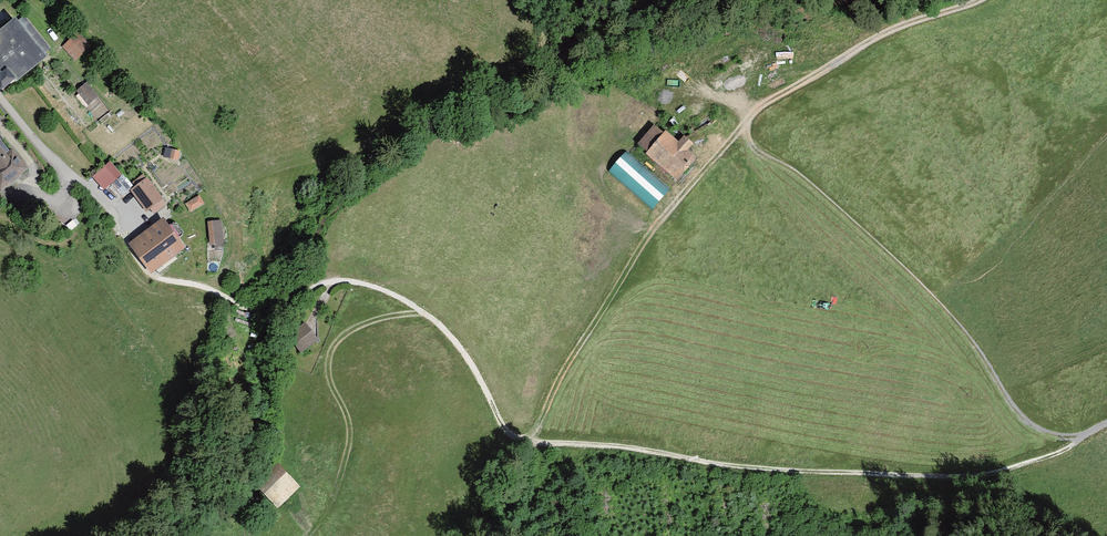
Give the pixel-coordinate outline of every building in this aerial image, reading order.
[(16,26),(0,38),(0,87),(3,91),(43,60),(16,26)] [(91,48),(78,34),(63,49),(76,62),(91,48)] [(98,98),(85,86),(76,96),(88,108),(98,98)] [(664,135),(655,127),(639,145),(648,153),(646,156),(677,182),(696,160),(687,152),(694,145),(685,137),(679,144),(666,133),(664,135)] [(2,196),(31,171),(14,151),(11,154),(0,141),(0,194),(2,196)] [(652,208),(668,191),(626,151),(610,168),(652,208)] [(178,163),(180,153),(172,152),(171,162),(178,163)] [(115,182),(104,170),(93,180),(104,192),(115,182)] [(166,206),(147,181),(130,194),(146,215),(151,211),(154,216),(166,206)] [(204,206),(200,198),(185,207),(190,215),(204,206)] [(183,250),(164,223),(133,246),(152,273),(183,250)] [(223,247),(221,223),(209,224),(211,248),(223,247)] [(317,342),(305,326),(290,337),(302,353),(317,342)] [(301,487),(277,461),(252,483),(277,510),(301,487)]
